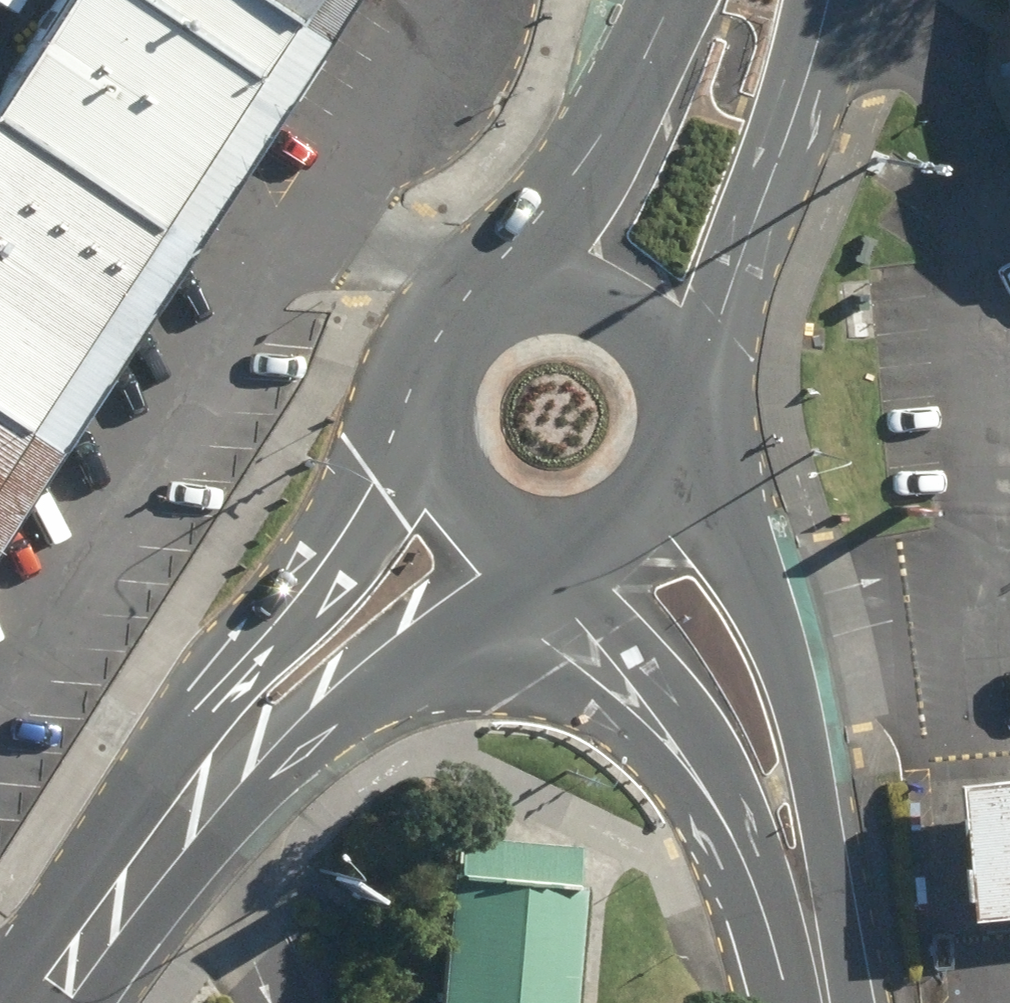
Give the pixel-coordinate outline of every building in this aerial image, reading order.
[(298,0),(12,0),(0,18),(0,455),(298,0)] [(966,785),(977,925),(1009,923),(1009,782),(966,785)] [(590,890),(582,889),(585,850),(462,840),(448,1002),(580,1002),(590,890)]
